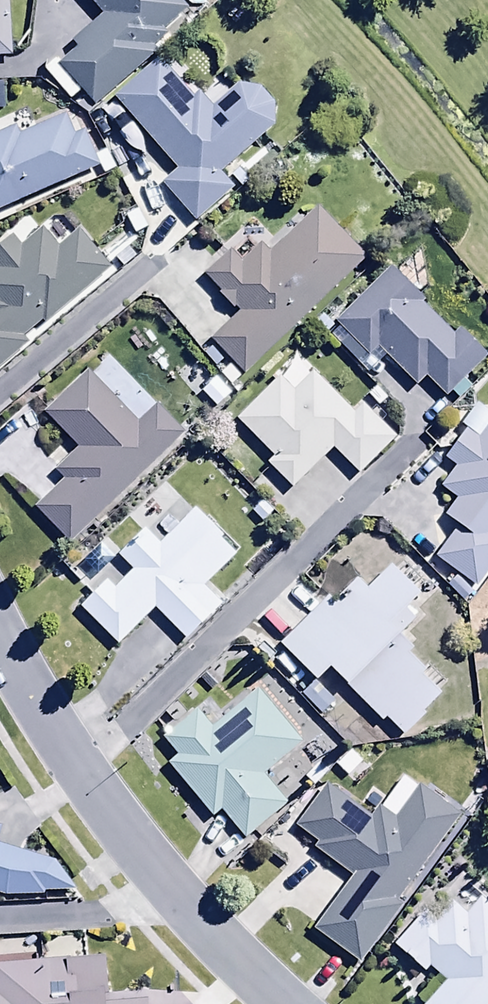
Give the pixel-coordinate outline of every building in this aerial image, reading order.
[(9,0),(0,0),(0,60),(12,59),(9,0)] [(57,66),(92,107),(155,53),(150,47),(164,35),(161,32),(186,11),(177,0),(87,0),(102,17),(71,43),(77,49),(57,66)] [(193,98),(157,59),(111,98),(175,173),(161,186),(194,225),(236,189),(222,172),(274,128),(273,103),(260,87),(239,86),(213,108),(199,93),(193,98)] [(99,168),(104,179),(116,174),(104,146),(114,142),(106,125),(74,139),(64,115),(17,136),(13,127),(9,129),(4,118),(0,120),(0,213),(99,168)] [(209,341),(242,375),(365,259),(317,208),(269,254),(261,245),(243,262),(232,251),(205,277),(218,291),(215,294),(236,316),(209,341)] [(31,345),(26,339),(112,270),(79,229),(58,246),(43,228),(20,247),(9,234),(0,242),(0,370),(31,345)] [(453,336),(390,269),(334,321),(368,358),(376,349),(414,390),(426,379),(444,398),(449,393),(457,402),(471,389),(463,381),(487,358),(460,329),(453,336)] [(33,509),(67,545),(183,434),(155,405),(136,424),(88,373),(44,416),(77,450),(55,472),(63,481),(33,509)] [(279,376),(235,422),(272,457),(265,465),(291,491),(331,450),(359,477),(396,439),(362,406),(353,415),(311,374),(294,391),(279,376)] [(232,394),(216,377),(199,393),(215,410),(232,394)] [(434,558),(476,591),(487,575),(487,427),(479,439),(467,430),(443,461),(454,469),(440,487),(456,500),(443,517),(457,528),(434,558)] [(107,582),(79,609),(117,647),(154,611),(185,643),(223,606),(204,588),(237,557),(221,540),(224,537),(196,508),(158,545),(143,530),(116,556),(132,572),(113,589),(107,582)] [(329,597),(279,647),(315,683),(329,670),(382,723),(386,719),(404,737),(425,715),(423,713),(440,697),(420,677),(426,671),(411,656),(416,651),(401,636),(418,618),(407,607),(418,596),(389,567),(367,589),(358,579),(334,602),(329,597)] [(179,757),(168,766),(211,819),(220,811),(244,839),(286,805),(263,777),(302,745),(257,691),(210,729),(195,711),(163,737),(179,757)] [(351,751),(334,766),(352,786),(369,770),(351,751)] [(351,879),(313,931),(359,965),(402,907),(397,903),(461,816),(421,787),(418,790),(401,778),(372,817),(326,783),(293,827),(315,843),(310,849),(351,879)] [(6,899),(43,897),(43,891),(74,890),(54,860),(0,846),(0,897),(6,899)] [(482,899),(466,917),(451,904),(436,920),(426,910),(392,947),(424,976),(431,969),(446,983),(426,1003),(487,1003),(487,905),(482,899)] [(103,960),(0,966),(0,1003),(106,1003),(103,960)]
